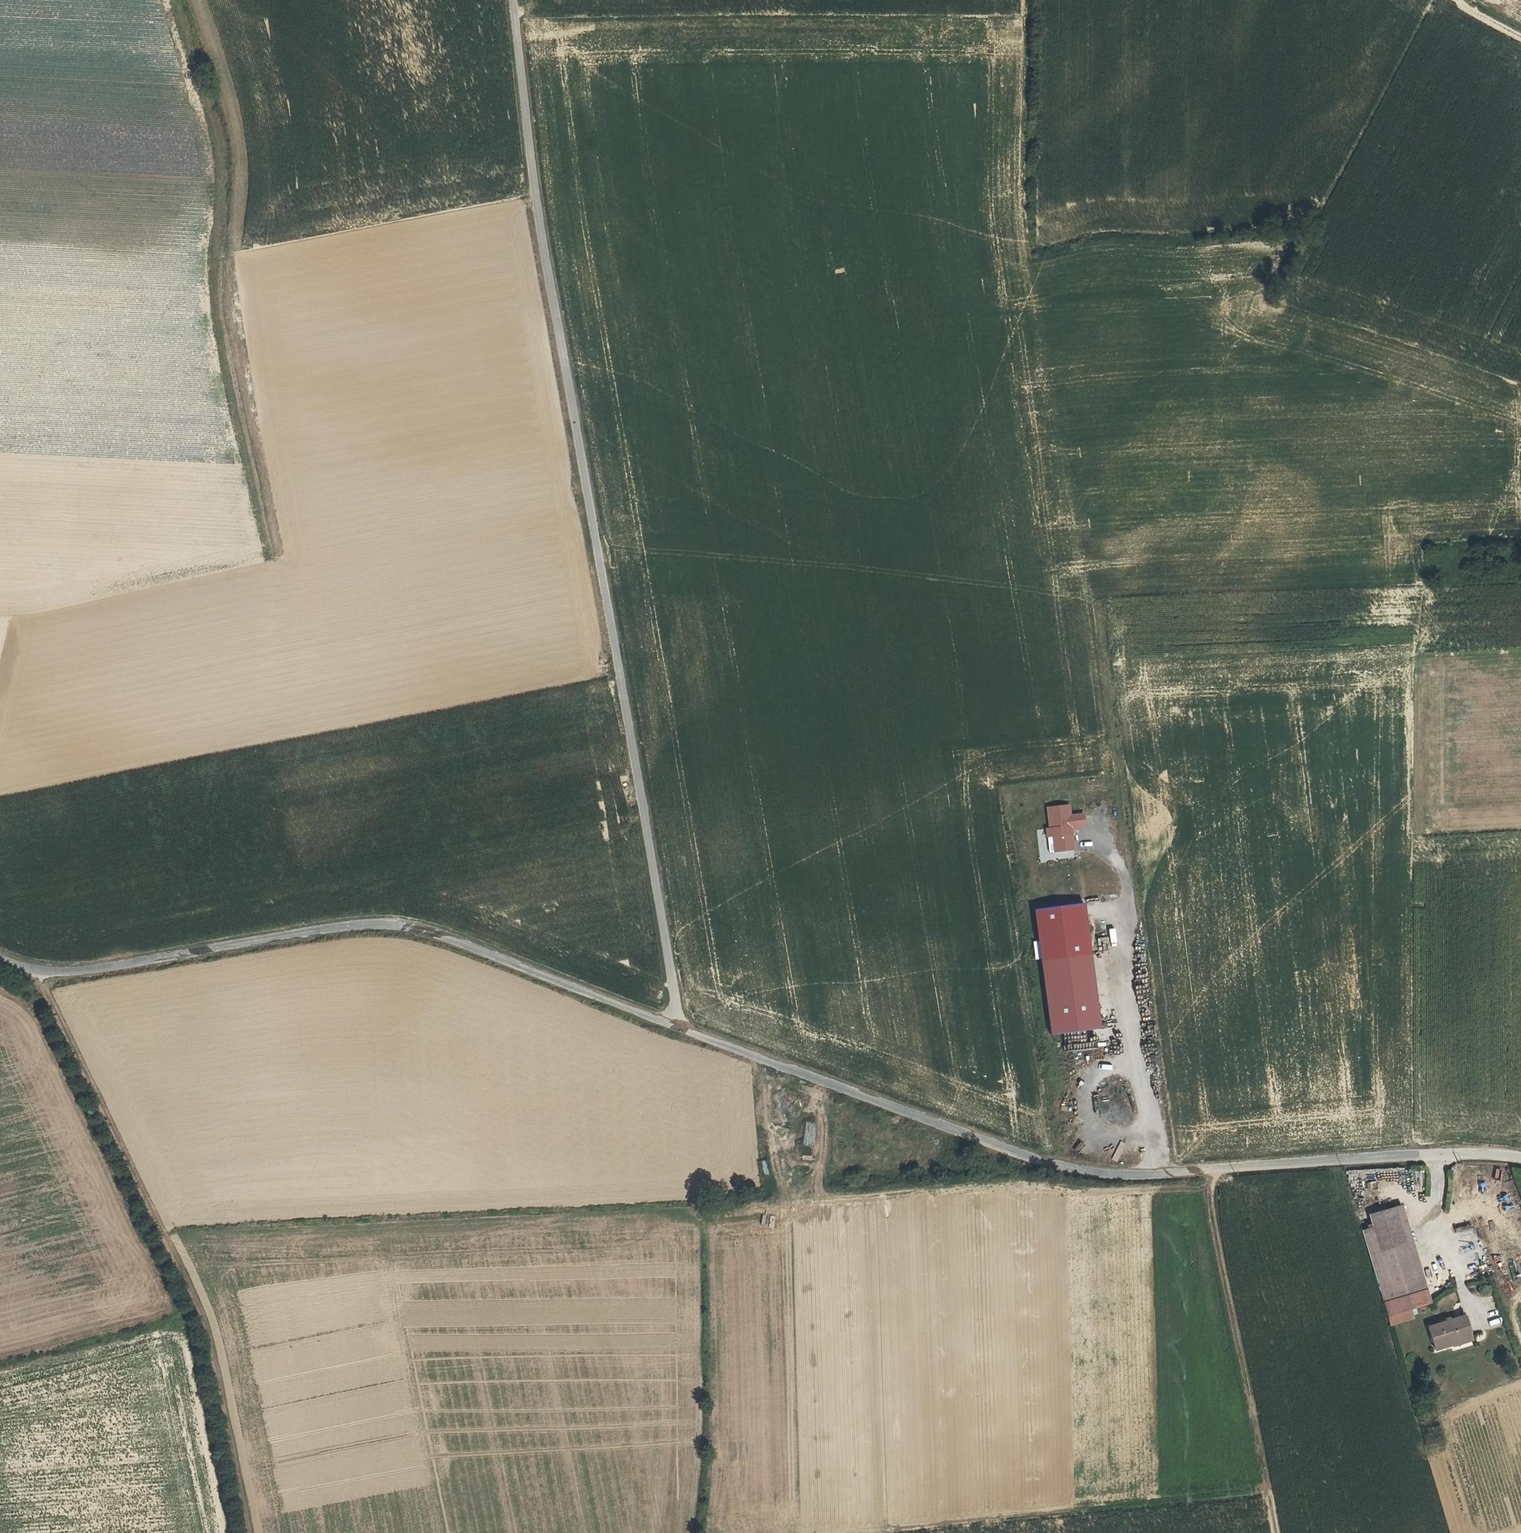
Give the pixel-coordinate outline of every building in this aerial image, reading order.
[(1073,850),(1071,828),(1083,826),(1082,815),(1070,816),(1069,806),(1046,809),(1051,852),(1073,850)] [(1087,957),(1040,963),(1050,1035),(1096,1029),(1087,957)] [(1368,1211),(1372,1221),(1382,1250),(1406,1241),(1394,1203),(1368,1211)] [(1411,1240),(1406,1241),(1382,1250),(1372,1221),(1361,1224),(1384,1303),(1427,1291),(1411,1240)] [(1454,1246),(1473,1241),(1471,1234),(1452,1239),(1454,1246)] [(1430,1303),(1427,1291),(1384,1303),(1388,1315),(1430,1303)] [(1454,1321),(1460,1340),(1470,1337),(1464,1318),(1454,1321)] [(1435,1350),(1454,1345),(1453,1341),(1460,1340),(1454,1321),(1428,1327),(1435,1350)] [(1471,1343),(1470,1337),(1460,1340),(1462,1346),(1471,1343)]
